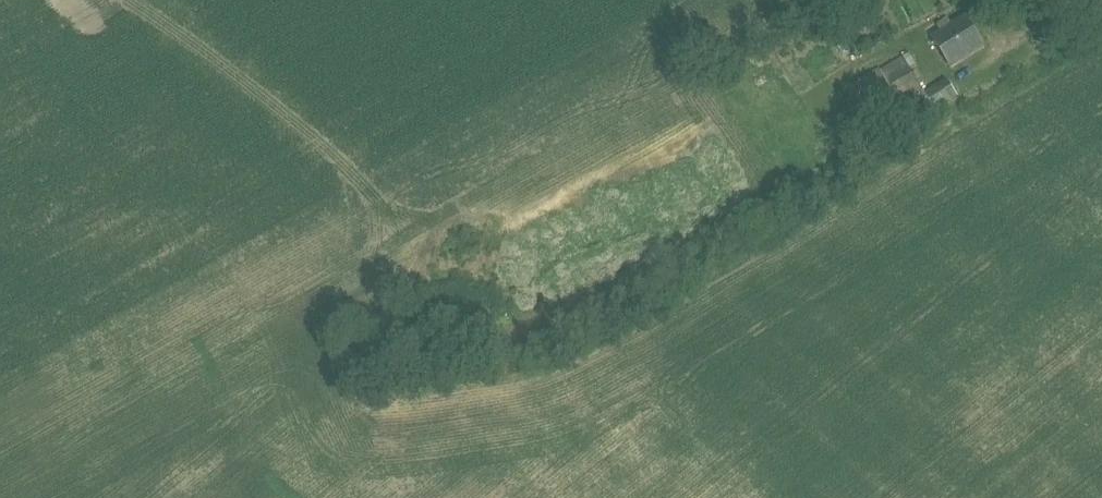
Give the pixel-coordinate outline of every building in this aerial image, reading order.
[(951,67),(984,46),(965,15),(951,24),(947,18),(937,24),(941,30),(932,36),(951,67)] [(843,140),(856,133),(861,143),(885,130),(893,144),(939,116),(936,110),(958,96),(946,78),(924,91),(909,66),(915,63),(909,53),(878,66),(856,77),(867,101),(832,119),(843,140)]
